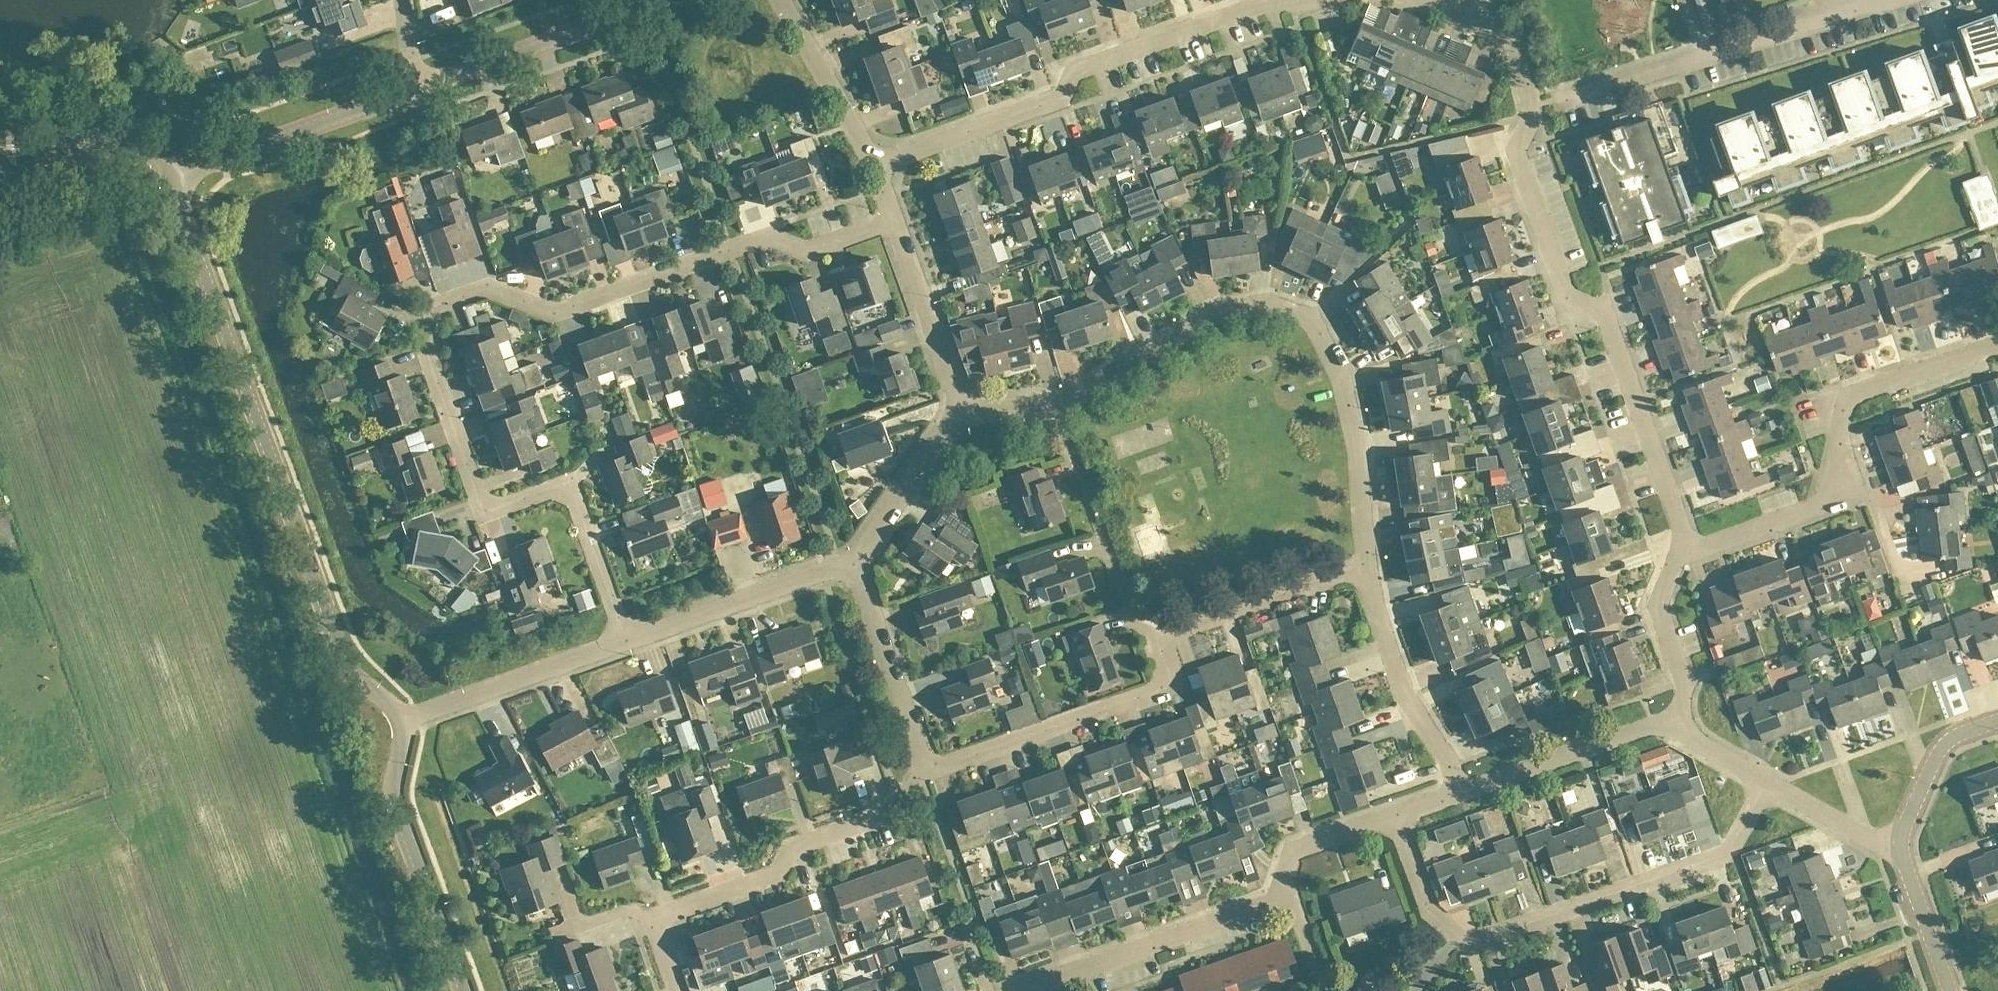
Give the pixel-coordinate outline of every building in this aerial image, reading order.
[(236,12),(261,2),(260,0),(232,0),(236,12)] [(299,10),(307,7),(328,0),(295,0),(299,10)] [(307,7),(315,30),(327,25),(331,37),(364,26),(357,6),(347,9),(344,0),(328,0),(307,7)] [(463,19),(517,0),(456,0),(463,19)] [(831,4),(839,28),(862,20),(867,34),(896,24),(888,0),(883,0),(879,1),(878,0),(841,0),(831,4)] [(931,1),(937,12),(943,9),(938,0),(933,0),(931,1)] [(959,4),(962,12),(974,8),(972,0),(970,0),(959,4)] [(1060,0),(1058,0),(1043,5),(1041,0),(1020,0),(1028,23),(1040,19),(1048,42),(1071,33),(1060,0)] [(1071,33),(1094,25),(1087,3),(1095,0),(1060,0),(1071,33)] [(1144,0),(1121,0),(1126,14),(1146,6),(1144,0)] [(919,19),(933,14),(930,1),(913,7),(919,19)] [(1364,70),(1387,15),(1379,11),(1372,29),(1359,24),(1343,61),(1364,70)] [(937,14),(925,18),(928,27),(940,23),(937,14)] [(1387,15),(1364,70),(1384,79),(1400,41),(1388,36),(1396,18),(1387,15)] [(1890,150),(1917,140),(1913,128),(1942,117),(1947,130),(1980,118),(1977,110),(1989,105),(1985,93),(1997,88),(1997,26),(1994,18),(1960,31),(1963,38),(1950,43),(1953,51),(1924,61),(1921,54),(1887,66),(1890,74),(1867,82),(1865,74),(1831,86),(1834,94),(1811,102),(1808,94),(1774,107),(1777,115),(1755,123),(1752,115),(1718,127),(1721,135),(1709,139),(1723,178),(1713,182),(1719,198),(1729,194),(1733,207),(1747,202),(1743,189),(1773,179),(1777,191),(1804,181),(1799,169),(1829,158),(1834,170),(1860,161),(1856,148),(1886,138),(1890,150)] [(991,49),(1002,80),(1027,71),(1022,56),(1035,51),(1024,20),(1003,28),(1008,43),(991,49)] [(870,83),(908,69),(904,56),(916,52),(907,27),(880,37),(885,52),(862,60),(870,83)] [(1384,79),(1385,79),(1382,86),(1393,91),(1396,83),(1405,87),(1428,32),(1420,28),(1413,46),(1400,41),(1384,79)] [(1436,35),(1428,32),(1405,87),(1425,96),(1441,58),(1429,53),(1436,35)] [(1002,80),(991,49),(975,55),(969,40),(948,47),(959,78),(972,74),(977,89),(1002,80)] [(1334,52),(1330,41),(1320,44),(1324,56),(1334,52)] [(282,73),(316,61),(310,42),(276,54),(282,73)] [(1453,63),(1441,58),(1425,96),(1445,104),(1469,48),(1461,45),(1453,63)] [(1477,52),(1469,48),(1445,104),(1467,113),(1483,75),(1469,70),(1477,52)] [(918,65),(908,69),(870,83),(878,106),(902,98),(907,113),(937,103),(932,86),(927,88),(918,65)] [(1284,67),(1264,75),(1279,117),(1299,110),(1295,98),(1303,95),(1294,69),(1286,72),(1284,67)] [(577,113),(586,139),(598,134),(594,124),(618,116),(622,129),(651,119),(640,89),(629,93),(622,75),(581,90),(588,109),(577,113)] [(1246,83),(1236,86),(1246,113),(1247,113),(1250,120),(1258,117),(1260,124),(1279,117),(1264,75),(1245,81),(1246,83)] [(1226,79),(1206,87),(1218,121),(1219,121),(1222,130),(1241,123),(1237,114),(1239,114),(1239,116),(1246,113),(1236,86),(1230,89),(1226,79)] [(1218,121),(1206,87),(1187,93),(1189,99),(1181,102),(1187,121),(1196,118),(1200,128),(1218,121)] [(1304,98),(1308,110),(1318,107),(1313,95),(1304,98)] [(586,139),(577,113),(565,117),(559,98),(542,104),(543,107),(520,115),(530,142),(566,129),(572,144),(586,139)] [(1187,121),(1181,102),(1173,105),(1171,99),(1151,106),(1163,141),(1183,133),(1180,124),(1187,121)] [(1163,141),(1151,106),(1132,113),(1134,119),(1126,122),(1135,146),(1142,143),(1144,148),(1163,141)] [(1617,119),(1621,128),(1585,141),(1588,152),(1582,155),(1594,186),(1600,184),(1607,204),(1601,206),(1613,238),(1619,236),(1623,247),(1650,237),(1653,246),(1664,242),(1660,233),(1687,224),(1683,213),(1689,210),(1678,179),(1672,181),(1663,158),(1675,153),(1658,106),(1617,119)] [(1321,126),(1321,122),(1321,117),(1312,115),(1305,118),(1302,124),(1304,131),(1312,133),(1319,129),(1321,126)] [(496,120),(460,134),(470,162),(493,154),(498,168),(523,159),(513,132),(502,136),(496,120)] [(1357,121),(1350,137),(1359,140),(1366,125),(1357,121)] [(1415,122),(1412,131),(1423,136),(1427,127),(1415,122)] [(1367,123),(1360,140),(1374,145),(1381,129),(1367,123)] [(1390,124),(1386,136),(1396,140),(1401,127),(1390,124)] [(667,133),(651,138),(655,151),(671,146),(667,133)] [(745,158),(734,134),(721,140),(732,164),(745,158)] [(1120,135),(1100,142),(1113,177),(1132,170),(1134,176),(1143,173),(1130,138),(1122,141),(1120,135)] [(778,169),(789,198),(814,189),(808,174),(820,169),(809,138),(788,146),(794,163),(778,169)] [(1113,177),(1100,142),(1081,149),(1083,155),(1074,158),(1081,177),(1090,174),(1093,184),(1113,177)] [(672,148),(650,155),(658,179),(680,172),(672,148)] [(1230,160),(1226,148),(1214,152),(1218,165),(1230,160)] [(1446,191),(1482,178),(1475,159),(1469,161),(1465,149),(1431,162),(1435,173),(1439,172),(1446,191)] [(1402,151),(1388,154),(1398,181),(1414,175),(1405,150),(1402,151)] [(588,153),(576,157),(582,173),(594,169),(588,153)] [(1081,177),(1074,158),(1067,160),(1065,155),(1045,162),(1057,197),(1077,189),(1074,180),(1081,177)] [(774,157),(756,164),(736,171),(747,202),(760,197),(764,208),(789,198),(778,169),(774,157)] [(1001,197),(1017,192),(1005,159),(990,165),(1001,197)] [(1057,197),(1045,162),(1025,169),(1027,174),(1019,177),(1026,197),(1034,194),(1038,204),(1057,197)] [(1160,172),(1148,176),(1153,188),(1164,184),(1160,172)] [(1387,174),(1372,179),(1378,194),(1392,188),(1387,174)] [(1962,183),(1978,232),(1997,225),(1997,209),(1987,175),(1962,183)] [(435,202),(457,194),(450,176),(429,184),(435,202)] [(1482,178),(1446,191),(1454,212),(1450,213),(1454,224),(1487,212),(1483,201),(1489,199),(1482,178)] [(594,194),(588,179),(577,183),(582,198),(594,194)] [(940,219),(974,207),(978,206),(970,182),(932,196),(940,219)] [(1155,192),(1159,203),(1184,194),(1180,183),(1155,192)] [(733,185),(724,189),(729,202),(738,198),(733,185)] [(1225,199),(1234,199),(1232,185),(1224,186),(1225,199)] [(1135,193),(1140,207),(1154,202),(1149,188),(1135,193)] [(372,194),(376,204),(387,200),(383,190),(372,194)] [(662,190),(641,198),(629,202),(632,212),(644,245),(665,238),(660,225),(673,220),(662,190)] [(1021,202),(1017,192),(1001,197),(1005,207),(1021,202)] [(443,229),(428,235),(441,269),(467,259),(462,245),(473,240),(458,202),(436,210),(443,229)] [(362,254),(359,260),(362,268),(368,271),(376,269),(382,287),(412,276),(404,255),(416,251),(399,205),(380,212),(390,239),(368,247),(369,251),(362,254)] [(618,206),(607,210),(597,213),(608,244),(620,239),(625,252),(644,245),(632,212),(621,216),(618,206)] [(981,226),(974,207),(940,219),(947,238),(981,226)] [(545,216),(566,274),(587,266),(578,240),(589,236),(580,210),(559,217),(564,234),(553,238),(545,216)] [(1326,226),(1312,220),(1291,210),(1278,238),(1290,244),(1280,265),(1302,275),(1326,226)] [(1487,212),(1454,224),(1458,236),(1462,234),(1469,254),(1505,241),(1498,221),(1492,223),(1487,212)] [(487,213),(473,218),(479,232),(492,227),(487,213)] [(566,274),(545,216),(538,219),(535,227),(536,231),(513,239),(520,260),(535,255),(545,281),(566,274)] [(1240,219),(1241,230),(1228,232),(1229,240),(1234,274),(1257,271),(1254,246),(1266,244),(1262,216),(1240,219)] [(1099,230),(1094,217),(1080,222),(1084,235),(1099,230)] [(1756,217),(1710,234),(1716,252),(1762,235),(1756,217)] [(1013,236),(1031,229),(1027,219),(1010,225),(1013,236)] [(1234,274),(1229,240),(1214,242),(1212,223),(1189,226),(1193,255),(1206,253),(1210,278),(1234,274)] [(987,245),(981,226),(947,238),(953,257),(987,245)] [(1326,226),(1302,275),(1325,286),(1335,265),(1352,273),(1373,253),(1339,237),(1340,235),(1339,232),(1326,226)] [(1031,229),(1013,236),(1017,245),(1035,240),(1031,229)] [(1105,245),(1099,232),(1084,240),(1090,252),(1105,245)] [(1145,272),(1161,303),(1182,293),(1171,270),(1183,264),(1171,239),(1149,250),(1157,266),(1145,272)] [(1469,254),(1476,273),(1468,276),(1472,288),(1510,274),(1506,263),(1512,261),(1505,241),(1469,254)] [(1709,243),(1694,249),(1698,261),(1713,256),(1709,243)] [(995,265),(987,245),(953,257),(962,280),(973,276),(977,286),(1007,276),(1002,263),(995,265)] [(1981,307),(1995,302),(1993,295),(1997,294),(1997,267),(1991,245),(1981,249),(1985,260),(1967,266),(1981,307)] [(1932,252),(1923,255),(1927,267),(1936,264),(1932,252)] [(1137,256),(1105,272),(1101,274),(1104,282),(1117,308),(1133,302),(1139,314),(1161,303),(1145,272),(1137,256)] [(1638,302),(1678,288),(1672,270),(1683,266),(1679,256),(1634,272),(1639,285),(1632,288),(1638,302)] [(485,258),(438,275),(446,296),(493,278),(485,258)] [(873,261),(831,275),(845,313),(886,299),(873,261)] [(1981,307),(1967,266),(1949,272),(1945,261),(1936,264),(1951,310),(1964,305),(1966,312),(1981,307)] [(1930,279),(1912,285),(1926,326),(1941,321),(1939,314),(1951,310),(1936,264),(1927,267),(1926,268),(1930,279)] [(1407,303),(1400,291),(1384,265),(1353,283),(1363,300),(1345,311),(1358,333),(1407,303)] [(1510,274),(1472,288),(1472,289),(1467,290),(1472,305),(1489,299),(1495,315),(1531,302),(1524,282),(1518,284),(1514,273),(1510,274)] [(341,306),(328,330),(350,342),(349,344),(366,353),(385,318),(348,297),(355,284),(342,277),(330,299),(341,306)] [(811,279),(784,289),(798,327),(814,321),(819,336),(843,328),(833,299),(819,304),(811,279)] [(1926,326),(1912,285),(1894,291),(1890,280),(1880,283),(1896,329),(1909,324),(1911,331),(1926,326)] [(1087,307),(1076,311),(1087,346),(1110,338),(1102,313),(1117,308),(1104,282),(1081,290),(1087,307)] [(987,283),(962,292),(964,300),(989,293),(987,283)] [(1438,288),(1442,298),(1452,294),(1448,284),(1438,288)] [(1678,288),(1638,302),(1643,317),(1650,314),(1654,327),(1699,311),(1696,301),(1685,306),(1678,288)] [(1864,305),(1846,312),(1861,353),(1875,347),(1873,341),(1886,336),(1870,291),(1860,294),(1864,305)] [(1087,346),(1076,311),(1064,315),(1058,298),(1035,305),(1044,332),(1056,328),(1064,353),(1087,346)] [(1495,315),(1501,331),(1486,337),(1491,351),(1502,347),(1526,339),(1536,336),(1532,324),(1539,322),(1531,302),(1495,315)] [(700,303),(677,311),(690,347),(703,342),(711,364),(734,355),(721,319),(708,324),(700,303)] [(1407,303),(1358,333),(1371,354),(1389,343),(1400,360),(1431,341),(1407,303)] [(994,314),(993,314),(1006,370),(1031,364),(1024,339),(1038,335),(1031,305),(1006,311),(1008,319),(995,322),(994,314)] [(1714,315),(1711,306),(1701,310),(1704,318),(1714,315)] [(1825,307),(1815,310),(1831,355),(1844,351),(1846,358),(1861,353),(1846,312),(1829,318),(1825,307)] [(502,322),(490,327),(485,315),(475,319),(471,308),(461,311),(468,331),(450,337),(456,353),(460,352),(467,372),(500,360),(495,346),(509,341),(502,322)] [(1810,324),(1792,331),(1806,372),(1821,366),(1819,360),(1831,355),(1815,310),(1806,313),(1810,324)] [(677,311),(651,320),(658,342),(644,347),(653,371),(657,383),(667,379),(682,374),(674,353),(690,347),(677,311)] [(1699,311),(1654,327),(1659,339),(1652,342),(1657,356),(1698,342),(1691,324),(1703,320),(1699,311)] [(955,324),(956,327),(948,329),(962,369),(981,364),(984,375),(1006,370),(993,314),(992,315),(993,316),(982,319),(981,318),(955,324)] [(1147,322),(1136,327),(1143,343),(1154,338),(1147,322)] [(876,330),(881,343),(900,337),(895,323),(876,330)] [(1806,372),(1792,331),(1774,337),(1770,326),(1760,329),(1776,374),(1789,370),(1792,377),(1806,372)] [(622,330),(598,339),(610,372),(627,366),(632,379),(643,375),(653,371),(644,347),(644,345),(630,350),(622,330)] [(1526,339),(1502,347),(1491,351),(1488,352),(1493,368),(1502,365),(1508,381),(1544,368),(1537,349),(1541,348),(1536,336),(1526,339)] [(610,372),(598,339),(575,347),(582,367),(569,372),(587,424),(603,419),(594,394),(599,392),(594,378),(610,372)] [(1704,360),(1698,342),(1657,356),(1662,371),(1669,369),(1674,382),(1719,365),(1715,356),(1704,360)] [(1460,355),(1457,346),(1440,350),(1442,359),(1460,355)] [(911,373),(907,374),(900,355),(887,359),(883,348),(853,358),(860,379),(876,373),(884,396),(895,392),(897,397),(913,391),(915,389),(915,385),(911,373)] [(505,374),(500,360),(467,372),(476,397),(498,389),(502,400),(542,386),(534,363),(505,374)] [(1384,407),(1424,401),(1422,389),(1438,386),(1433,360),(1404,366),(1406,378),(1380,383),(1384,407)] [(384,364),(358,373),(364,391),(369,389),(383,430),(415,419),(401,377),(390,381),(384,364)] [(564,365),(550,370),(554,383),(569,378),(564,365)] [(1550,384),(1544,368),(1508,381),(1515,402),(1517,401),(1520,408),(1575,388),(1571,377),(1550,384)] [(653,371),(643,375),(649,390),(659,387),(658,385),(657,383),(653,371)] [(1472,390),(1469,378),(1462,374),(1453,388),(1460,392),(1472,390)] [(1686,421),(1726,407),(1720,389),(1731,385),(1728,375),(1683,391),(1687,404),(1680,407),(1686,421)] [(1766,377),(1752,381),(1757,394),(1770,389),(1766,377)] [(667,379),(657,383),(658,385),(659,387),(663,398),(664,398),(668,410),(682,405),(678,392),(671,394),(667,379)] [(1979,386),(1988,410),(1997,406),(1997,409),(1997,379),(1979,386)] [(659,387),(649,390),(653,402),(663,398),(659,387)] [(1579,400),(1575,388),(1520,408),(1522,415),(1520,416),(1527,436),(1564,423),(1558,408),(1579,400)] [(494,450),(528,437),(523,422),(537,416),(531,398),(506,407),(510,418),(486,426),(494,450)] [(1427,414),(1424,401),(1384,407),(1389,432),(1411,428),(1413,440),(1447,434),(1443,411),(1427,414)] [(1492,403),(1480,408),(1485,420),(1497,415),(1492,403)] [(1726,407),(1686,421),(1691,436),(1698,434),(1702,446),(1747,430),(1744,421),(1733,425),(1726,407)] [(699,413),(697,420),(703,426),(710,424),(712,416),(707,410),(699,413)] [(1758,412),(1747,416),(1751,428),(1762,423),(1758,412)] [(1884,465),(1920,451),(1914,434),(1923,431),(1916,412),(1892,421),(1897,432),(1875,440),(1884,465)] [(633,437),(626,415),(609,420),(617,443),(633,437)] [(1569,439),(1564,423),(1527,436),(1535,456),(1537,455),(1539,463),(1595,443),(1591,431),(1569,439)] [(670,424),(648,433),(653,447),(675,438),(670,424)] [(876,424),(838,438),(849,468),(887,455),(876,424)] [(1471,428),(1472,438),(1490,435),(1486,426),(1471,428)] [(1467,437),(1465,430),(1456,432),(1457,439),(1467,437)] [(1747,430),(1702,446),(1707,458),(1700,461),(1705,476),(1746,461),(1740,443),(1751,439),(1747,430)] [(827,431),(816,435),(824,458),(836,453),(827,431)] [(534,453),(528,437),(494,450),(503,473),(526,464),(531,475),(555,466),(549,448),(534,453)] [(618,460),(596,468),(602,483),(604,482),(613,507),(642,496),(631,468),(650,461),(642,438),(613,449),(618,460)] [(1450,476),(1431,478),(1429,465),(1447,462),(1444,440),(1415,445),(1417,457),(1392,460),(1396,484),(1450,477),(1450,476)] [(403,441),(375,451),(382,471),(394,466),(407,502),(441,490),(428,454),(410,460),(403,441)] [(1599,454),(1595,443),(1539,463),(1542,470),(1540,471),(1547,491),(1599,472),(1595,461),(1579,467),(1578,462),(1599,454)] [(1926,468),(1920,451),(1884,465),(1893,489),(1915,481),(1919,492),(1942,483),(1935,464),(1926,468)] [(842,458),(831,462),(834,473),(845,469),(842,458)] [(1517,470),(1513,459),(1501,463),(1505,475),(1517,470)] [(1746,461),(1705,476),(1711,490),(1717,488),(1722,501),(1767,485),(1764,475),(1753,479),(1746,461)] [(1791,466),(1776,472),(1780,484),(1796,479),(1791,466)] [(1034,470),(1004,481),(1011,502),(1020,498),(1032,532),(1063,521),(1048,481),(1039,485),(1034,470)] [(1491,483),(1504,481),(1503,470),(1490,471),(1491,483)] [(1509,486),(1521,481),(1517,470),(1505,475),(1509,486)] [(1599,472),(1547,491),(1554,511),(1556,510),(1559,518),(1615,497),(1610,486),(1589,493),(1588,489),(1603,484),(1599,472)] [(1987,476),(1969,481),(1972,489),(1980,487),(1981,490),(1991,487),(1987,476)] [(1450,477),(1396,484),(1400,508),(1424,504),(1426,516),(1455,511),(1452,490),(1450,477)] [(718,481),(697,487),(704,512),(725,506),(718,481)] [(1918,537),(1957,533),(1954,515),(1964,514),(1962,494),(1937,497),(1938,509),(1915,512),(1918,537)] [(761,525),(769,549),(797,539),(791,519),(793,519),(785,495),(752,506),(758,525),(761,525)] [(652,520),(620,531),(631,561),(671,546),(663,525),(681,518),(673,497),(647,506),(652,520)] [(1615,497),(1559,518),(1562,525),(1560,526),(1567,546),(1603,533),(1598,517),(1619,509),(1615,497)] [(857,501),(847,508),(856,520),(866,513),(857,501)] [(1496,508),(1503,539),(1520,535),(1513,504),(1496,508)] [(430,513),(399,524),(406,543),(407,543),(414,544),(410,565),(436,570),(455,587),(471,568),(477,573),(478,575),(490,570),(483,551),(469,556),(450,540),(439,538),(430,513)] [(713,550),(745,540),(737,515),(705,526),(713,550)] [(1405,561),(1439,553),(1437,543),(1454,539),(1449,515),(1403,522),(1406,536),(1400,538),(1405,561)] [(919,527),(901,554),(937,577),(950,558),(962,566),(974,548),(968,544),(973,538),(969,527),(960,521),(954,517),(939,539),(919,527)] [(1533,527),(1523,531),(1527,540),(1536,537),(1533,527)] [(1611,553),(1603,533),(1567,546),(1574,565),(1569,566),(1574,578),(1575,578),(1595,571),(1608,566),(1604,555),(1611,553)] [(1958,550),(1957,533),(1918,537),(1921,563),(1944,560),(1945,572),(1970,569),(1968,549),(1958,550)] [(1835,542),(1847,577),(1863,571),(1866,582),(1887,574),(1879,551),(1866,556),(1858,534),(1835,542)] [(517,579),(503,584),(514,617),(538,608),(531,588),(554,580),(548,564),(550,564),(541,539),(507,551),(517,579)] [(1847,577),(1835,542),(1812,550),(1813,552),(1800,557),(1816,600),(1817,600),(1820,608),(1839,601),(1832,582),(1847,577)] [(1514,546),(1518,562),(1528,559),(1524,543),(1514,546)] [(1439,554),(1439,553),(1405,561),(1410,585),(1434,580),(1437,593),(1464,584),(1456,550),(1439,554)] [(1047,553),(1016,564),(1026,590),(1042,584),(1049,603),(1091,589),(1081,559),(1053,569),(1047,553)] [(1758,569),(1770,604),(1785,599),(1789,609),(1810,602),(1802,578),(1788,583),(1781,561),(1758,569)] [(1014,576),(1010,565),(989,572),(994,584),(1014,576)] [(1533,566),(1502,575),(1507,591),(1518,587),(1516,580),(1535,574),(1533,566)] [(1770,604),(1758,569),(1734,578),(1735,581),(1735,580),(1750,619),(1751,623),(1759,620),(1756,610),(1770,604)] [(1574,578),(1561,582),(1566,594),(1569,593),(1577,613),(1613,600),(1606,580),(1600,582),(1595,571),(1575,578),(1574,578)] [(968,584),(975,601),(993,594),(987,577),(968,584)] [(1735,580),(1735,581),(1710,589),(1719,613),(1707,618),(1715,641),(1735,634),(1732,625),(1750,619),(1735,580)] [(1988,587),(1994,605),(1997,604),(1997,583),(1988,587)] [(922,612),(913,615),(922,642),(961,629),(954,610),(970,605),(963,585),(939,593),(918,600),(922,612)] [(1930,585),(1920,588),(1925,603),(1935,599),(1930,585)] [(1427,641),(1474,624),(1469,609),(1473,608),(1465,587),(1438,597),(1442,608),(1418,617),(1427,641)] [(464,590),(449,608),(457,614),(468,610),(476,599),(464,590)] [(483,597),(486,604),(500,598),(498,591),(483,597)] [(1881,617),(1874,598),(1860,603),(1867,622),(1881,617)] [(1940,599),(1926,604),(1931,616),(1945,611),(1940,599)] [(1620,620),(1613,600),(1577,613),(1584,633),(1580,634),(1584,645),(1618,633),(1614,622),(1620,620)] [(585,603),(559,607),(564,642),(590,639),(585,603)] [(1951,621),(1963,654),(1978,648),(1984,663),(1997,658),(1997,617),(1980,624),(1976,612),(1951,621)] [(1291,652),(1332,637),(1325,617),(1302,625),(1298,613),(1272,622),(1280,643),(1287,640),(1291,652)] [(531,615),(508,624),(514,638),(536,630),(531,615)] [(1474,624),(1427,641),(1435,665),(1460,656),(1464,667),(1491,657),(1483,636),(1479,637),(1474,624)] [(1241,631),(1245,643),(1263,637),(1259,625),(1241,631)] [(1916,647),(1930,683),(1953,674),(1945,653),(1957,648),(1948,625),(1929,632),(1932,641),(1916,647)] [(771,656),(757,660),(766,687),(784,681),(781,671),(818,658),(807,626),(783,634),(782,632),(765,638),(771,656)] [(1099,626),(1064,638),(1069,652),(1072,651),(1087,694),(1117,683),(1109,659),(1111,659),(1099,626)] [(1823,629),(1810,634),(1813,643),(1826,639),(1823,629)] [(1584,645),(1584,646),(1578,648),(1588,679),(1591,678),(1635,662),(1628,642),(1622,645),(1618,633),(1584,645)] [(1332,637),(1291,652),(1295,663),(1288,665),(1295,686),(1321,677),(1317,665),(1339,657),(1332,637)] [(1543,653),(1538,639),(1524,646),(1528,658),(1543,653)] [(1021,647),(1029,671),(1045,667),(1036,641),(1021,647)] [(1930,683),(1916,647),(1900,653),(1896,644),(1877,651),(1881,662),(1885,674),(1886,674),(1897,670),(1905,692),(1930,683)] [(1759,646),(1731,657),(1735,668),(1764,658),(1759,646)] [(1009,650),(996,654),(999,662),(1012,658),(1009,650)] [(726,652),(686,666),(698,698),(728,688),(735,708),(760,699),(747,662),(731,667),(726,652)] [(1796,654),(1786,658),(1790,669),(1800,666),(1796,654)] [(1216,663),(1234,714),(1254,707),(1256,714),(1268,710),(1257,677),(1245,681),(1236,656),(1216,663)] [(1556,657),(1545,660),(1550,672),(1561,669),(1556,657)] [(968,683),(940,693),(950,721),(988,708),(981,690),(995,685),(987,661),(963,669),(968,683)] [(1509,696),(1504,683),(1507,682),(1498,662),(1472,673),(1477,684),(1454,695),(1464,716),(1509,696)] [(1635,662),(1591,678),(1599,676),(1606,695),(1603,697),(1607,708),(1640,696),(1636,684),(1642,682),(1635,662)] [(1865,678),(1849,684),(1862,720),(1886,712),(1878,690),(1890,686),(1886,674),(1885,674),(1881,662),(1862,669),(1865,678)] [(1234,714),(1216,663),(1196,670),(1204,695),(1193,699),(1203,729),(1204,728),(1205,732),(1216,728),(1214,722),(1234,714)] [(1325,689),(1321,677),(1295,686),(1303,707),(1309,705),(1313,716),(1354,701),(1347,681),(1325,689)] [(1789,693),(1773,699),(1786,735),(1811,726),(1803,705),(1814,701),(1810,688),(1806,677),(1786,684),(1789,693)] [(646,685),(616,696),(628,727),(673,711),(661,678),(646,683),(646,685)] [(1718,683),(1722,696),(1733,692),(1728,679),(1718,683)] [(1829,681),(1810,688),(1814,701),(1818,712),(1830,708),(1838,729),(1862,720),(1849,684),(1832,690),(1829,681)] [(846,685),(838,688),(842,699),(850,696),(846,685)] [(1509,696),(1464,716),(1474,738),(1496,728),(1501,739),(1527,728),(1514,698),(1511,699),(1509,696)] [(1786,735),(1773,699),(1757,705),(1753,696),(1732,704),(1741,727),(1754,722),(1762,744),(1786,735)] [(1354,701),(1313,716),(1317,727),(1310,729),(1318,750),(1344,741),(1339,729),(1362,722),(1354,701)] [(796,703),(779,709),(784,723),(801,717),(796,703)] [(559,729),(536,741),(551,770),(589,750),(600,769),(618,759),(601,727),(587,734),(575,713),(556,724),(559,729)] [(756,722),(746,726),(750,737),(760,733),(777,727),(773,716),(756,722)] [(1186,718),(1166,725),(1178,758),(1177,758),(1181,770),(1201,763),(1201,764),(1215,759),(1205,732),(1204,728),(1203,729),(1192,733),(1186,718)] [(699,755),(696,745),(688,722),(671,728),(683,761),(699,755)] [(716,748),(708,724),(691,730),(699,754),(716,748)] [(1178,758),(1166,725),(1146,732),(1151,747),(1139,751),(1150,782),(1182,771),(1181,770),(1177,758),(1178,758)] [(468,789),(466,796),(471,805),(476,806),(486,801),(489,807),(531,785),(516,757),(515,757),(504,738),(488,747),(499,766),(474,779),(477,784),(468,789)] [(836,746),(806,756),(812,773),(813,772),(822,796),(850,786),(845,773),(854,770),(855,772),(870,766),(861,740),(837,748),(836,746)] [(1344,741),(1318,750),(1325,771),(1332,769),(1336,780),(1377,765),(1370,745),(1348,753),(1344,741)] [(1124,744),(1103,751),(1119,796),(1139,789),(1138,786),(1150,782),(1139,751),(1128,756),(1124,744)] [(1119,796),(1103,751),(1083,759),(1087,770),(1075,774),(1086,804),(1096,801),(1097,804),(1119,796)] [(726,766),(722,753),(705,759),(710,772),(726,766)] [(786,757),(762,765),(767,779),(736,791),(746,819),(770,810),(771,813),(788,807),(781,788),(795,783),(786,757)] [(1686,771),(1690,765),(1689,760),(1688,759),(1681,758),(1677,763),(1679,770),(1686,771)] [(682,790),(659,798),(666,819),(664,820),(680,863),(714,850),(704,821),(717,816),(707,787),(704,779),(694,782),(687,763),(674,768),(681,787),(682,790)] [(1278,779),(1259,785),(1272,823),(1293,816),(1287,798),(1298,794),(1288,764),(1275,768),(1278,779)] [(1377,765),(1336,780),(1340,791),(1333,793),(1341,815),(1366,805),(1362,793),(1384,786),(1377,765)] [(1965,781),(1975,810),(1992,804),(1996,814),(1997,813),(1997,770),(1965,781)] [(1060,771),(1041,778),(1057,824),(1055,820),(1075,812),(1074,809),(1086,804),(1075,774),(1062,778),(1060,771)] [(1236,782),(1232,784),(1230,776),(1221,780),(1223,787),(1224,787),(1227,796),(1234,817),(1235,817),(1246,813),(1252,831),(1272,823),(1259,785),(1240,792),(1236,782)] [(1669,793),(1651,799),(1664,836),(1689,827),(1681,805),(1693,801),(1684,777),(1666,784),(1669,793)] [(1024,796),(1012,800),(1023,832),(1035,827),(1038,826),(1040,830),(1057,824),(1041,778),(1020,785),(1024,796)] [(995,789),(975,797),(991,843),(1023,832),(1012,800),(1000,804),(995,789)] [(1202,792),(1192,795),(1195,804),(1205,801),(1202,792)] [(1174,794),(1157,800),(1162,815),(1176,810),(1176,812),(1193,806),(1188,793),(1175,797),(1174,794)] [(1248,856),(1235,817),(1234,817),(1227,796),(1209,802),(1217,823),(1218,822),(1222,836),(1207,842),(1220,878),(1240,871),(1237,863),(1238,863),(1236,859),(1248,856)] [(1664,836),(1651,799),(1635,805),(1632,796),(1611,803),(1620,827),(1633,822),(1640,844),(1664,836)] [(991,843),(975,797),(954,804),(956,808),(944,812),(959,854),(991,843)] [(1518,804),(1515,808),(1516,813),(1521,815),(1525,814),(1528,810),(1526,805),(1522,803),(1518,804)] [(1086,806),(1076,810),(1083,827),(1092,823),(1086,806)] [(1158,806),(1140,813),(1144,824),(1162,818),(1158,806)] [(1606,810),(1601,812),(1601,811),(1580,818),(1583,827),(1565,833),(1578,870),(1603,861),(1596,839),(1609,835),(1608,833),(1614,831),(1606,810)] [(630,831),(633,841),(591,856),(603,890),(632,879),(627,867),(641,862),(640,861),(656,856),(645,826),(646,826),(642,813),(634,816),(639,828),(630,831)] [(1127,818),(1114,823),(1118,834),(1131,829),(1127,818)] [(1489,837),(1484,820),(1471,824),(1476,841),(1489,837)] [(1466,835),(1462,822),(1448,826),(1452,839),(1466,835)] [(1184,839),(1179,840),(1175,829),(1167,831),(1185,881),(1183,873),(1194,869),(1197,878),(1197,877),(1200,885),(1220,878),(1207,842),(1203,832),(1184,839)] [(1578,870),(1565,833),(1549,839),(1546,830),(1524,838),(1532,861),(1547,856),(1555,878),(1578,870)] [(1162,855),(1142,862),(1156,901),(1176,894),(1173,885),(1185,881),(1168,834),(1156,838),(1159,848),(1159,847),(1162,855)] [(531,861),(498,873),(505,891),(507,890),(517,918),(556,904),(544,872),(562,865),(553,838),(526,847),(531,861)] [(1478,860),(1491,897),(1515,888),(1508,866),(1519,862),(1510,838),(1492,845),(1495,854),(1478,860)] [(1110,842),(1102,844),(1105,853),(1113,850),(1110,842)] [(1828,882),(1828,883),(1832,881),(1827,867),(1822,868),(1818,856),(1799,863),(1794,851),(1771,859),(1778,879),(1787,876),(1793,894),(1828,882)] [(1992,853),(1993,855),(1969,864),(1980,895),(1997,889),(1997,851),(1992,853)] [(1749,871),(1763,866),(1758,854),(1744,859),(1749,871)] [(1491,897),(1478,860),(1460,866),(1457,857),(1432,866),(1440,890),(1455,885),(1463,907),(1491,897)] [(896,866),(914,916),(921,913),(916,900),(931,895),(918,859),(896,866)] [(1156,901),(1142,862),(1110,873),(1129,926),(1140,922),(1135,908),(1156,901)] [(975,864),(963,869),(970,888),(982,883),(975,864)] [(896,866),(875,874),(888,911),(902,906),(907,919),(914,916),(896,866)] [(1129,926),(1110,873),(1078,884),(1080,889),(1093,927),(1113,920),(1117,930),(1129,926)] [(888,911),(875,874),(853,882),(871,931),(878,929),(874,916),(888,911)] [(1050,881),(1042,883),(1046,896),(1054,893),(1050,881)] [(871,931),(853,882),(831,890),(844,926),(859,921),(864,934),(871,931)] [(1376,882),(1329,898),(1342,938),(1388,922),(1389,925),(1402,921),(1392,892),(1380,896),(1376,882)] [(1793,894),(1773,901),(1776,909),(1796,902),(1803,921),(1842,907),(1836,893),(1832,894),(1828,883),(1828,882),(1793,894)] [(1054,893),(1046,896),(1065,950),(1076,946),(1073,934),(1093,927),(1080,889),(1078,884),(1054,893)] [(1033,897),(1013,904),(1031,954),(1051,947),(1053,954),(1065,950),(1046,896),(1034,900),(1033,897)] [(805,899),(783,907),(800,956),(834,944),(825,918),(813,922),(805,899)] [(992,915),(988,916),(984,904),(977,906),(981,919),(982,918),(984,926),(979,927),(985,943),(990,941),(992,949),(1004,944),(1010,961),(1031,954),(1013,904),(991,912),(992,915)] [(940,905),(933,907),(936,916),(943,914),(940,905)] [(768,938),(757,942),(766,968),(800,956),(783,907),(760,915),(768,938)] [(1842,907),(1803,921),(1810,939),(1801,942),(1808,962),(1831,953),(1827,942),(1847,935),(1842,922),(1847,921),(1842,907)] [(1698,917),(1708,950),(1723,944),(1729,959),(1752,950),(1744,928),(1730,933),(1721,909),(1698,917)] [(1778,915),(1765,920),(1769,931),(1782,926),(1778,915)] [(1708,950),(1698,917),(1674,926),(1683,949),(1668,955),(1676,977),(1699,969),(1694,955),(1708,950)] [(737,923),(715,931),(727,964),(737,960),(743,977),(766,968),(757,942),(755,938),(744,942),(737,923)] [(1613,938),(1627,978),(1643,973),(1647,985),(1670,977),(1660,947),(1645,952),(1637,930),(1613,938)] [(715,931),(692,939),(701,962),(689,967),(697,990),(702,990),(721,984),(716,968),(727,964),(715,931)] [(864,934),(858,936),(863,950),(876,946),(871,931),(864,934)] [(1613,938),(1590,946),(1598,969),(1585,973),(1591,990),(1615,990),(1613,983),(1627,978),(1613,938)] [(1285,939),(1263,947),(1276,984),(1298,976),(1285,939)] [(920,989),(955,976),(948,956),(923,965),(920,956),(931,952),(927,940),(897,951),(901,963),(909,960),(920,989)] [(546,953),(555,979),(573,973),(579,990),(613,990),(609,979),(613,977),(603,949),(581,957),(576,942),(546,953)] [(1263,947),(1241,955),(1254,990),(1255,990),(1276,984),(1263,947)] [(891,948),(875,954),(879,967),(896,962),(891,948)] [(1220,962),(1230,990),(1254,990),(1241,955),(1220,962)] [(871,957),(859,961),(864,975),(876,971),(871,957)] [(1220,962),(1198,970),(1205,990),(1230,990),(1220,962)] [(1541,990),(1584,990),(1582,986),(1569,990),(1561,966),(1535,975),(1541,990)] [(1198,970),(1177,977),(1180,986),(1182,990),(1205,990),(1198,970)] [(1535,975),(1510,983),(1513,990),(1541,990),(1535,975)] [(920,989),(920,990),(961,990),(955,976),(920,989)] [(873,981),(850,989),(851,990),(876,990),(873,981)]
